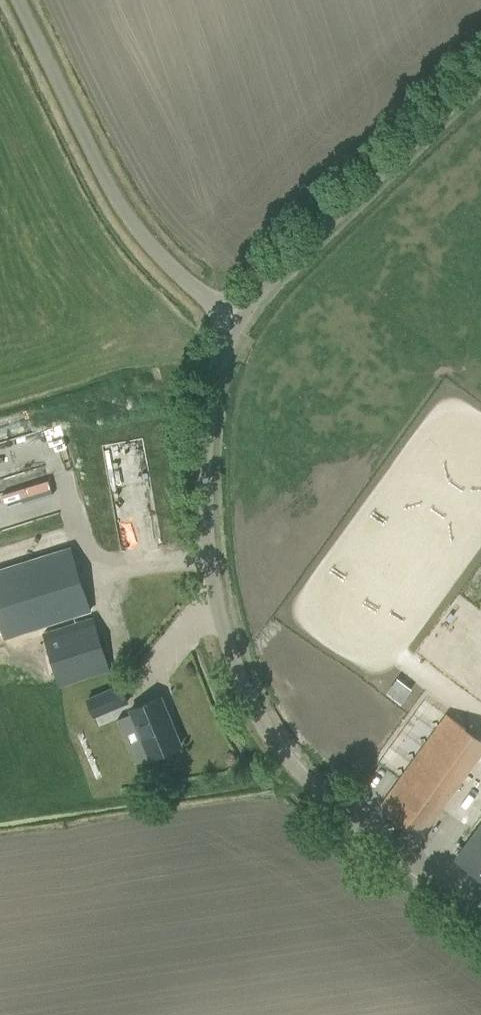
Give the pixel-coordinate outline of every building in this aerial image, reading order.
[(104,443),(120,535),(159,528),(143,436),(104,443)] [(0,446),(0,530),(59,515),(49,476),(46,476),(36,437),(0,446)] [(0,568),(0,620),(5,637),(43,625),(50,623),(92,610),(72,545),(0,568)] [(464,651),(477,660),(480,653),(480,584),(421,680),(439,691),(464,651)] [(360,715),(422,631),(385,604),(323,688),(360,715)] [(53,630),(45,633),(61,684),(109,669),(110,669),(94,617),(93,618),(53,630)] [(460,685),(480,702),(480,659),(460,685)] [(89,698),(96,715),(129,701),(122,684),(89,698)] [(119,718),(137,762),(181,744),(161,696),(132,708),(133,712),(119,718)] [(381,807),(421,835),(432,819),(480,751),(480,738),(448,714),(435,732),(393,790),(381,807)] [(480,877),(480,827),(457,858),(480,877)]
